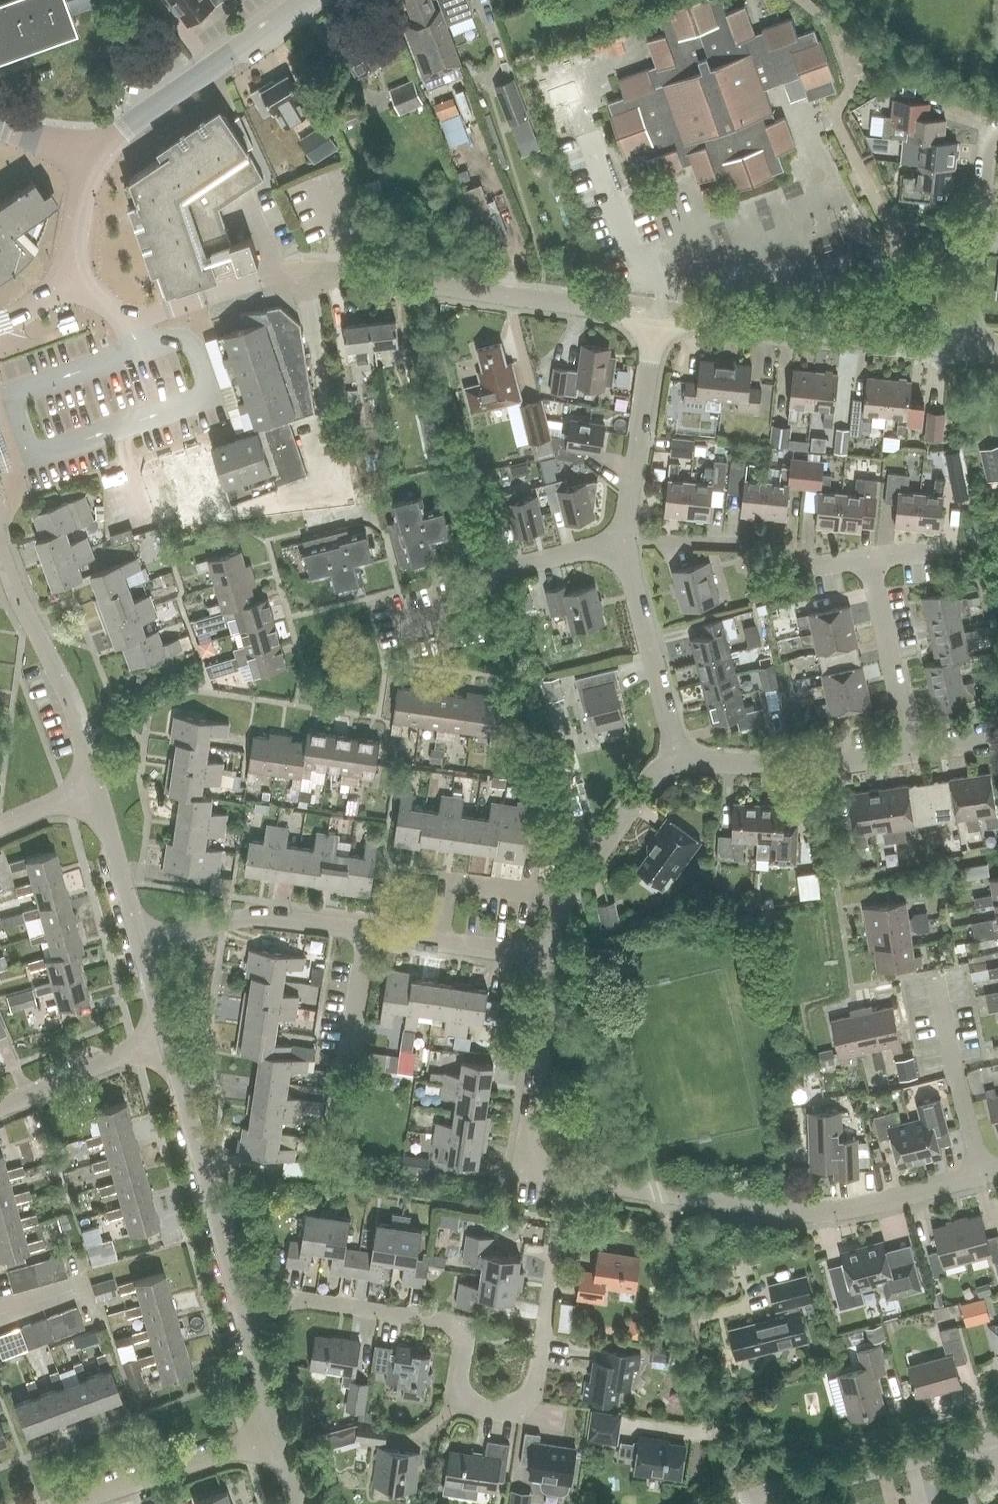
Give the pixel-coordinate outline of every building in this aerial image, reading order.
[(2,43),(30,34),(19,0),(0,0),(0,36),(2,43)] [(30,34),(57,26),(54,17),(52,9),(50,1),(49,0),(19,0),(30,34)] [(50,1),(52,9),(64,5),(62,0),(54,0),(50,1)] [(171,2),(169,4),(177,14),(179,12),(189,26),(223,0),(169,0),(171,2)] [(451,37),(440,10),(436,12),(431,0),(405,0),(413,20),(403,23),(425,79),(462,65),(451,37)] [(449,23),(472,14),(470,9),(472,6),(470,0),(440,0),(449,23)] [(764,88),(800,75),(809,99),(836,89),(832,79),(834,78),(820,40),(818,41),(814,30),(797,36),(790,18),(762,28),(763,31),(755,34),(745,7),(728,13),(723,0),(693,0),(658,13),(665,33),(646,40),(656,66),(618,80),(624,97),(608,103),(612,114),(609,115),(624,155),(627,154),(631,165),(647,159),(653,177),(691,163),(698,182),(715,176),(721,192),(732,188),(733,191),(773,176),(772,173),(783,169),(777,153),(795,147),(784,117),(775,120),(764,88)] [(64,5),(52,9),(54,17),(66,13),(64,5)] [(66,13),(54,17),(57,26),(69,22),(66,13)] [(357,78),(385,61),(372,39),(368,41),(355,20),(335,32),(344,47),(339,49),(357,78)] [(288,75),(275,83),(273,80),(251,93),(265,116),(273,111),(274,113),(276,112),(284,125),(307,111),(299,98),(301,97),(288,75)] [(523,155),(540,149),(514,79),(494,87),(509,126),(511,125),(523,155)] [(390,91),(399,115),(423,105),(413,81),(390,91)] [(915,87),(902,85),(902,94),(914,95),(915,87)] [(459,113),(453,97),(435,104),(441,120),(459,113)] [(943,142),(943,141),(945,119),(917,117),(919,101),(894,99),(892,117),(885,116),(883,136),(905,138),(907,138),(943,142)] [(340,131),(357,123),(350,108),(332,116),(340,131)] [(220,208),(263,179),(250,155),(220,109),(160,150),(164,156),(130,178),(137,200),(131,202),(154,270),(161,268),(169,292),(259,261),(250,237),(231,244),(219,208),(220,208)] [(323,124),(300,139),(315,163),(339,147),(323,124)] [(902,162),(919,163),(955,167),(957,142),(943,141),(943,142),(907,138),(905,138),(902,162)] [(953,189),(955,167),(919,163),(918,176),(901,174),(900,184),(901,184),(899,200),(920,202),(922,186),(953,189)] [(16,265),(28,253),(37,240),(44,226),(48,210),(48,207),(56,202),(47,189),(41,193),(32,180),(0,201),(0,276),(16,265)] [(509,238),(500,210),(486,214),(496,242),(509,238)] [(314,411),(300,323),(280,305),(239,313),(242,327),(216,336),(249,432),(165,461),(184,514),(230,499),(231,501),(277,486),(276,483),(307,473),(289,420),(314,411)] [(372,323),(375,347),(390,345),(392,359),(402,357),(400,343),(398,343),(395,320),(372,323)] [(366,348),(375,347),(372,323),(343,326),(346,350),(356,349),(357,363),(367,362),(366,348)] [(477,372),(480,382),(464,386),(471,413),(487,409),(521,400),(512,363),(506,365),(501,343),(477,349),(482,371),(477,372)] [(579,372),(568,370),(554,368),(550,392),(576,396),(578,387),(603,390),(603,384),(612,386),(616,357),(607,356),(608,349),(583,345),(579,372)] [(706,397),(722,398),(726,362),(700,360),(697,383),(685,381),(683,405),(705,407),(706,397)] [(752,365),(726,362),(722,398),(738,400),(737,411),(759,413),(761,389),(749,388),(752,365)] [(799,406),(812,408),(815,372),(793,369),(788,422),(797,423),(799,406)] [(837,374),(815,372),(812,408),(824,409),(823,426),(832,427),(837,374)] [(889,379),(867,377),(865,399),(853,398),(849,434),(861,436),(862,430),(871,430),(871,426),(884,428),(885,415),(889,379)] [(911,381),(889,379),(885,415),(898,416),(896,433),(906,434),(907,425),(922,427),(924,403),(909,401),(911,381)] [(359,400),(366,440),(387,437),(381,396),(359,400)] [(529,442),(530,442),(534,459),(555,454),(551,437),(541,400),(520,406),(529,442)] [(943,440),(945,411),(927,409),(925,438),(943,440)] [(601,452),(605,426),(570,421),(568,437),(559,436),(555,457),(583,462),(585,450),(601,452)] [(791,426),(772,424),(770,444),(789,446),(791,426)] [(849,430),(836,429),(834,452),(847,454),(849,430)] [(440,454),(435,435),(424,437),(428,457),(440,454)] [(672,438),(671,453),(693,455),(694,441),(672,438)] [(980,449),(987,480),(997,477),(997,445),(980,449)] [(962,477),(957,449),(943,451),(948,480),(962,477)] [(779,483),(767,481),(763,517),(785,519),(788,487),(804,489),(807,459),(792,458),(791,467),(781,466),(779,483)] [(816,527),(838,529),(842,493),(829,492),(831,475),(822,474),(823,461),(807,459),(804,489),(820,490),(816,527)] [(703,483),(690,482),(687,517),(709,520),(712,489),(723,491),(726,462),(714,461),(714,467),(705,466),(703,483)] [(741,515),(763,517),(767,481),(754,480),(756,463),(731,461),(728,486),(744,487),(741,515)] [(664,515),(687,517),(690,482),(678,480),(679,463),(670,462),(664,515)] [(895,527),(917,529),(920,493),(908,492),(909,475),(889,473),(886,497),(898,498),(895,527)] [(855,495),(842,493),(838,529),(860,531),(861,523),(873,524),(876,497),(877,480),(856,478),(855,495)] [(933,494),(920,493),(917,529),(939,531),(944,479),(935,478),(933,494)] [(567,524),(593,517),(597,481),(593,481),(568,487),(566,479),(544,484),(551,511),(563,508),(567,524)] [(517,536),(542,530),(534,496),(518,500),(515,491),(494,497),(501,524),(513,521),(517,536)] [(65,529),(65,530),(93,520),(84,495),(33,514),(41,537),(65,529)] [(434,540),(449,536),(442,507),(424,512),(420,496),(391,503),(396,521),(387,523),(398,567),(409,564),(409,565),(438,557),(434,540)] [(96,519),(104,516),(104,505),(95,505),(96,519)] [(357,563),(373,559),(365,531),(348,535),(346,526),(302,538),(305,548),(304,549),(311,577),(329,573),(333,588),(362,581),(357,563)] [(113,544),(134,537),(131,527),(110,534),(113,544)] [(65,529),(41,537),(36,539),(45,564),(90,547),(86,537),(70,543),(65,530),(65,529)] [(90,547),(45,564),(54,588),(83,577),(78,564),(94,558),(90,547)] [(215,585),(253,574),(250,564),(245,565),(240,550),(196,563),(198,571),(210,568),(215,585)] [(99,597),(128,587),(124,574),(140,568),(136,557),(91,573),(99,597)] [(683,610),(718,601),(708,562),(673,571),(683,610)] [(256,585),(253,574),(215,585),(220,603),(208,606),(211,615),(222,611),(255,601),(251,587),(256,585)] [(572,631),(603,623),(594,586),(566,594),(564,587),(546,591),(552,614),(567,611),(572,631)] [(128,587),(99,597),(95,599),(103,624),(108,622),(153,606),(149,594),(133,600),(128,587)] [(750,601),(762,599),(760,587),(748,589),(750,601)] [(926,615),(969,605),(967,596),(957,598),(955,591),(922,597),(926,615)] [(519,611),(534,607),(529,592),(515,596),(519,611)] [(237,616),(241,630),(273,621),(267,597),(255,601),(222,611),(211,615),(193,620),(197,633),(226,624),(225,619),(237,616)] [(812,633),(853,624),(849,605),(808,614),(796,617),(799,627),(811,625),(812,633)] [(969,605),(926,615),(929,631),(962,624),(961,616),(971,614),(969,605)] [(153,606),(108,622),(117,646),(122,644),(146,635),(145,634),(141,622),(157,616),(153,606)] [(696,661),(730,652),(726,639),(738,636),(733,616),(701,624),(704,636),(690,639),(696,661)] [(235,657),(280,644),(273,621),(241,630),(245,645),(233,649),(235,657)] [(853,624),(812,633),(800,635),(803,646),(815,644),(817,654),(818,654),(857,645),(858,645),(853,624)] [(962,624),(929,631),(933,648),(976,638),(974,629),(964,631),(962,624)] [(146,635),(122,644),(131,667),(182,649),(191,646),(187,635),(178,639),(178,638),(162,644),(157,630),(145,634),(146,635)] [(925,667),(968,658),(969,657),(968,649),(978,647),(976,638),(933,648),(936,663),(924,666),(925,667)] [(201,651),(209,649),(206,640),(198,643),(201,651)] [(280,644),(235,657),(238,665),(250,662),(254,677),(287,668),(280,644)] [(857,645),(818,654),(822,673),(861,665),(857,645)] [(735,673),(730,652),(696,661),(701,681),(735,673)] [(928,683),(961,676),(959,669),(970,666),(968,658),(925,667),(928,683)] [(223,661),(205,666),(209,677),(226,671),(223,661)] [(763,688),(777,684),(771,663),(758,667),(763,688)] [(862,665),(861,665),(822,673),(821,674),(823,684),(811,686),(814,697),(826,695),(867,686),(862,665)] [(594,730),(625,723),(615,688),(620,687),(615,668),(575,678),(583,712),(588,710),(594,730)] [(701,681),(707,702),(740,693),(735,673),(701,681)] [(932,699),(975,690),(973,681),(963,683),(961,676),(928,683),(932,699)] [(564,697),(559,677),(544,681),(549,701),(564,697)] [(401,722),(419,724),(425,686),(414,684),(413,689),(398,687),(391,733),(400,734),(401,722)] [(436,687),(425,686),(419,724),(437,727),(436,739),(444,741),(451,695),(436,692),(436,687)] [(867,686),(826,695),(827,702),(815,705),(818,716),(830,713),(830,714),(871,705),(867,686)] [(975,690),(932,699),(935,716),(968,709),(966,701),(977,699),(975,690)] [(454,729),(472,732),(478,693),(466,692),(466,697),(451,695),(444,741),(453,742),(454,729)] [(489,695),(478,693),(472,732),(490,735),(488,747),(497,748),(504,702),(488,700),(489,695)] [(744,706),(740,693),(707,702),(712,724),(736,718),(739,729),(766,722),(763,707),(755,709),(753,703),(744,706)] [(171,741),(177,742),(208,746),(210,732),(227,735),(229,723),(175,715),(171,741)] [(327,768),(332,735),(307,731),(306,743),(302,776),(311,778),(312,766),(327,768)] [(257,770),(275,773),(281,734),(269,732),(269,738),(253,735),(247,781),(255,782),(257,770)] [(292,736),(281,734),(275,773),(293,776),(292,788),(300,789),(302,776),(306,743),(291,741),(292,736)] [(340,783),(349,784),(356,738),(332,735),(327,768),(342,770),(340,783)] [(380,742),(356,738),(349,784),(357,785),(359,773),(375,775),(380,742)] [(206,760),(208,746),(177,742),(174,766),(169,765),(169,766),(221,773),(223,762),(206,760)] [(220,785),(221,773),(169,766),(166,790),(201,796),(203,782),(220,785)] [(519,768),(510,767),(508,780),(517,782),(519,768)] [(971,776),(977,817),(985,816),(987,828),(997,826),(996,814),(990,773),(971,776)] [(950,780),(956,819),(956,820),(966,819),(968,831),(979,829),(977,817),(971,776),(950,779),(950,780)] [(929,783),(935,822),(956,819),(950,780),(929,783)] [(908,786),(914,825),(935,822),(929,783),(908,786)] [(887,788),(895,842),(906,840),(904,828),(914,826),(914,825),(908,786),(908,785),(887,788)] [(868,791),(874,832),(883,831),(885,843),(895,842),(887,788),(868,791)] [(420,847),(421,841),(425,810),(411,808),(414,791),(402,789),(394,843),(420,847)] [(212,797),(201,796),(166,790),(165,791),(181,794),(178,818),(225,825),(227,814),(210,811),(212,797)] [(874,832),(868,791),(848,794),(854,835),(856,847),(867,846),(865,834),(874,832)] [(438,812),(425,810),(421,841),(445,844),(452,797),(441,795),(438,812)] [(445,844),(470,848),(475,817),(461,815),(464,799),(452,797),(445,844)] [(488,819),(475,817),(470,848),(494,852),(501,804),(491,803),(488,819)] [(501,804),(494,852),(494,858),(524,862),(532,805),(517,803),(517,806),(501,804)] [(744,841),(757,841),(759,805),(734,803),(732,836),(718,835),(717,859),(743,860),(744,841)] [(769,862),(795,863),(797,823),(783,823),(784,806),(759,805),(757,841),(756,859),(769,860),(769,862)] [(224,836),(225,825),(178,818),(174,843),(205,847),(207,834),(224,836)] [(675,876),(700,842),(667,818),(647,845),(648,851),(649,852),(637,868),(661,886),(671,873),(675,876)] [(245,871),(271,874),(278,827),(266,825),(264,842),(249,840),(245,871)] [(289,828),(278,827),(271,874),(295,878),(300,847),(286,845),(289,828)] [(295,878),(320,882),(327,834),(316,832),(314,849),(300,847),(295,878)] [(936,833),(927,835),(929,848),(939,846),(936,833)] [(319,886),(344,890),(350,855),(336,853),(339,836),(327,834),(320,882),(319,886)] [(350,855),(344,890),(344,892),(370,895),(378,842),(366,840),(363,857),(350,855)] [(222,850),(205,847),(174,843),(168,842),(164,868),(218,876),(222,850)] [(32,884),(62,876),(55,851),(25,860),(25,858),(8,863),(10,871),(27,866),(31,881),(32,884)] [(800,896),(821,892),(817,868),(796,872),(800,896)] [(62,876),(32,884),(31,881),(0,890),(0,903),(18,898),(17,895),(34,890),(38,905),(39,909),(69,900),(62,876)] [(994,904),(997,903),(997,878),(990,879),(993,894),(974,898),(976,907),(990,905),(994,904)] [(76,924),(69,900),(39,909),(38,905),(21,910),(22,912),(0,918),(0,925),(12,924),(24,920),(24,919),(41,914),(45,930),(46,933),(76,924)] [(597,905),(603,929),(621,924),(615,901),(597,905)] [(866,930),(928,921),(927,911),(915,913),(911,917),(908,918),(906,902),(863,908),(866,930)] [(973,932),(997,927),(997,903),(994,904),(997,918),(971,923),(973,932)] [(930,931),(928,921),(866,930),(869,952),(874,951),(912,945),(910,930),(913,929),(917,932),(930,931)] [(74,950),(75,951),(83,949),(76,924),(46,933),(45,930),(29,934),(31,943),(47,938),(52,955),(52,956),(74,950)] [(973,932),(975,941),(997,937),(997,927),(973,932)] [(912,945),(874,951),(877,971),(922,965),(921,955),(914,956),(912,945)] [(246,975),(253,976),(284,981),(286,966),(302,969),(304,957),(250,949),(246,975)] [(46,966),(51,981),(51,983),(81,975),(75,951),(74,950),(52,956),(52,955),(28,961),(31,970),(46,966)] [(9,967),(3,955),(0,956),(0,970),(9,967)] [(988,968),(989,978),(997,976),(997,966),(988,968)] [(394,1008),(407,1010),(413,973),(388,970),(380,1023),(392,1025),(394,1008)] [(413,973),(407,1010),(405,1027),(417,1029),(419,1012),(433,1014),(438,984),(413,980),(414,974),(413,973)] [(51,983),(51,981),(35,986),(38,994),(53,990),(58,1009),(89,1000),(81,975),(51,983)] [(253,976),(249,1000),(297,1008),(298,996),(282,994),(284,981),(253,976)] [(444,1033),(456,1035),(463,987),(438,984),(433,1014),(447,1016),(444,1033)] [(488,991),(463,987),(456,1035),(467,1037),(469,1020),(483,1022),(488,991)] [(36,1004),(32,989),(6,997),(11,1011),(36,1004)] [(987,1003),(997,1000),(997,991),(985,993),(987,1003)] [(295,1019),(297,1008),(249,1000),(245,999),(241,1025),(276,1030),(278,1016),(295,1019)] [(240,1017),(242,1003),(224,1000),(222,1014),(240,1017)] [(987,1003),(989,1012),(997,1010),(997,1000),(987,1003)] [(850,1016),(859,1053),(875,1049),(875,1052),(872,1057),(875,1069),(885,1067),(881,1048),(873,1011),(872,1006),(849,1011),(850,1016)] [(873,1011),(881,1048),(892,1046),(893,1053),(903,1051),(901,1043),(893,1006),(873,1011)] [(859,1053),(850,1016),(830,1020),(839,1058),(841,1065),(850,1062),(848,1055),(859,1053)] [(274,1044),(276,1030),(241,1025),(237,1049),(290,1057),(291,1046),(274,1044)] [(470,1038),(455,1036),(453,1048),(469,1050),(470,1038)] [(261,1054),(257,1077),(288,1082),(290,1069),(307,1072),(309,1060),(290,1057),(237,1049),(237,1050),(261,1054)] [(895,1061),(899,1080),(917,1076),(913,1057),(895,1061)] [(443,1072),(442,1084),(489,1091),(493,1065),(462,1061),(460,1075),(443,1072)] [(286,1096),(288,1082),(257,1077),(254,1102),(301,1110),(303,1099),(286,1096)] [(486,1116),(486,1115),(489,1091),(442,1084),(440,1095),(457,1098),(455,1111),(486,1116)] [(996,1095),(994,1088),(985,1091),(987,1098),(997,1135),(997,1095),(996,1095)] [(947,1130),(945,1123),(939,1099),(918,1105),(921,1119),(910,1122),(920,1161),(941,1155),(935,1133),(947,1130)] [(101,1134),(131,1125),(125,1102),(95,1111),(94,1110),(79,1114),(81,1123),(97,1119),(101,1134)] [(254,1102),(250,1128),(281,1132),(283,1119),(299,1122),(301,1110),(254,1102)] [(436,1122),(434,1134),(482,1141),(487,1142),(490,1116),(486,1115),(486,1116),(455,1111),(453,1125),(436,1122)] [(920,1161),(910,1122),(898,1125),(895,1111),(873,1117),(879,1140),(891,1137),(899,1166),(920,1161)] [(834,1178),(858,1177),(857,1139),(842,1140),(841,1112),(808,1113),(810,1169),(834,1168),(834,1178)] [(103,1142),(108,1158),(138,1149),(131,1125),(101,1134),(85,1138),(88,1146),(103,1142)] [(244,1127),(240,1153),(294,1161),(298,1135),(281,1132),(250,1128),(244,1127)] [(433,1145),(439,1146),(437,1160),(478,1166),(482,1141),(434,1134),(433,1145)] [(29,1141),(37,1167),(54,1162),(46,1136),(29,1141)] [(138,1149),(108,1158),(92,1162),(94,1171),(110,1167),(115,1182),(145,1174),(138,1149)] [(9,1179),(26,1174),(23,1165),(7,1170),(2,1152),(0,1153),(0,1182),(9,1179)] [(430,1158),(418,1157),(416,1171),(428,1173),(430,1158)] [(315,1161),(305,1159),(303,1174),(313,1175),(315,1161)] [(117,1191),(122,1207),(152,1198),(145,1174),(115,1182),(99,1187),(101,1195),(117,1191)] [(9,1179),(0,1182),(0,1207),(15,1203),(32,1198),(30,1190),(13,1195),(9,1179)] [(152,1198),(122,1207),(105,1211),(108,1220),(124,1216),(129,1233),(159,1224),(152,1198)] [(15,1203),(0,1207),(0,1234),(22,1228),(39,1223),(36,1214),(20,1219),(15,1203)] [(323,1250),(329,1210),(321,1209),(320,1214),(307,1211),(302,1242),(289,1240),(285,1264),(309,1268),(312,1248),(323,1250)] [(330,1271),(354,1275),(359,1251),(346,1248),(351,1218),(338,1216),(338,1211),(329,1210),(323,1250),(333,1251),(330,1271)] [(957,1222),(967,1261),(991,1255),(993,1262),(997,1260),(997,1235),(987,1238),(980,1215),(957,1222)] [(384,1259),(394,1261),(401,1221),(391,1219),(391,1224),(378,1222),(373,1253),(359,1251),(354,1275),(380,1279),(384,1259)] [(424,1254),(423,1260),(417,1259),(422,1229),(409,1227),(409,1222),(401,1221),(394,1261),(404,1262),(401,1282),(424,1286),(427,1266),(429,1255),(424,1254)] [(967,1261),(957,1222),(933,1228),(939,1251),(928,1254),(934,1278),(946,1274),(944,1267),(967,1261)] [(22,1228),(0,1234),(0,1258),(27,1250),(28,1252),(45,1247),(43,1239),(26,1244),(22,1228)] [(482,1264),(481,1274),(522,1280),(523,1271),(518,1270),(520,1258),(490,1253),(492,1237),(467,1233),(463,1261),(482,1264)] [(883,1241),(862,1247),(873,1286),(884,1283),(888,1297),(920,1288),(913,1261),(890,1266),(883,1241)] [(873,1286),(862,1247),(841,1253),(848,1280),(832,1285),(839,1310),(865,1303),(861,1289),(873,1286)] [(603,1303),(605,1287),(635,1291),(640,1256),(598,1250),(594,1273),(582,1271),(582,1270),(581,1270),(576,1299),(603,1303)] [(48,1258),(54,1280),(68,1276),(61,1254),(48,1258)] [(446,1258),(429,1255),(427,1266),(444,1269),(446,1258)] [(48,1258),(34,1262),(40,1284),(54,1280),(48,1258)] [(40,1284),(34,1262),(6,1270),(13,1292),(40,1284)] [(142,1303),(170,1295),(164,1272),(135,1280),(135,1279),(118,1284),(120,1292),(137,1287),(142,1303)] [(522,1280),(481,1274),(479,1285),(459,1282),(456,1305),(481,1309),(483,1296),(513,1301),(515,1288),(521,1289),(522,1280)] [(740,1327),(742,1333),(735,1335),(731,1341),(733,1349),(739,1353),(746,1351),(748,1356),(807,1341),(799,1309),(798,1310),(797,1305),(812,1301),(806,1276),(769,1285),(775,1311),(788,1308),(789,1312),(777,1315),(777,1318),(740,1327)] [(113,1278),(92,1284),(96,1300),(118,1294),(113,1278)] [(987,1284),(976,1286),(978,1296),(989,1293),(987,1284)] [(931,1293),(935,1306),(944,1304),(940,1290),(931,1293)] [(170,1295),(142,1303),(125,1308),(127,1316),(144,1312),(148,1328),(177,1320),(170,1295)] [(984,1298),(960,1304),(964,1316),(987,1309),(984,1298)] [(62,1312),(70,1333),(85,1328),(77,1306),(62,1312)] [(55,1339),(70,1333),(62,1312),(47,1317),(55,1339)] [(33,1322),(41,1344),(54,1339),(46,1318),(33,1322)] [(177,1320),(148,1328),(131,1333),(134,1341),(150,1336),(155,1351),(184,1343),(177,1320)] [(33,1322),(20,1328),(28,1349),(41,1344),(33,1322)] [(882,1324),(866,1329),(870,1344),(886,1339),(882,1324)] [(989,1327),(996,1356),(997,1355),(997,1325),(989,1327)] [(967,1362),(960,1337),(957,1326),(939,1330),(946,1356),(909,1366),(917,1396),(942,1389),(942,1391),(960,1386),(955,1365),(967,1362)] [(14,1354),(28,1349),(20,1328),(6,1333),(14,1354)] [(110,1347),(103,1328),(93,1332),(100,1351),(110,1347)] [(6,1333),(0,1335),(0,1355),(1,1359),(14,1354),(6,1333)] [(364,1411),(368,1383),(356,1381),(362,1341),(342,1338),(342,1340),(317,1336),(312,1367),(344,1372),(342,1385),(351,1386),(348,1409),(364,1411)] [(832,1339),(836,1354),(845,1352),(841,1336),(832,1339)] [(138,1356),(139,1358),(121,1363),(130,1389),(144,1385),(138,1366),(157,1360),(162,1379),(192,1370),(184,1343),(155,1351),(138,1356)] [(398,1344),(398,1347),(375,1344),(372,1370),(386,1372),(385,1380),(405,1383),(403,1397),(425,1400),(427,1383),(431,1384),(433,1371),(429,1371),(431,1355),(423,1354),(424,1348),(398,1344)] [(670,1347),(654,1345),(653,1358),(669,1360),(670,1347)] [(874,1375),(886,1372),(878,1345),(858,1351),(863,1368),(839,1374),(851,1418),(883,1409),(874,1375)] [(617,1404),(619,1389),(629,1391),(633,1367),(637,1368),(640,1355),(601,1349),(599,1361),(595,1360),(591,1382),(586,1381),(584,1399),(617,1404)] [(103,1371),(87,1377),(98,1407),(121,1398),(110,1370),(111,1369),(105,1352),(97,1356),(103,1371)] [(64,1386),(75,1416),(98,1407),(87,1377),(81,1361),(73,1364),(79,1380),(64,1386)] [(55,1389),(40,1395),(51,1425),(75,1416),(64,1386),(57,1370),(49,1373),(55,1389)] [(51,1425),(40,1395),(34,1379),(25,1383),(31,1398),(14,1405),(25,1435),(51,1425)] [(666,1409),(677,1417),(682,1409),(671,1401),(666,1409)] [(616,1443),(620,1416),(593,1412),(589,1438),(616,1443)] [(386,1444),(388,1428),(360,1423),(358,1439),(386,1444)] [(569,1488),(571,1483),(576,1448),(539,1442),(540,1434),(525,1432),(521,1463),(532,1465),(530,1477),(541,1478),(540,1484),(543,1489),(548,1493),(560,1494),(565,1492),(569,1488)] [(641,1438),(635,1474),(662,1478),(663,1476),(680,1479),(685,1447),(668,1444),(668,1442),(641,1438)] [(451,1452),(446,1483),(444,1499),(466,1502),(468,1487),(496,1491),(497,1480),(504,1481),(510,1445),(488,1442),(486,1457),(451,1452)] [(414,1490),(419,1454),(380,1448),(375,1484),(414,1490)] [(509,1503),(530,1503),(532,1493),(511,1490),(509,1503)] [(196,1503),(232,1503),(228,1492),(196,1503)]
